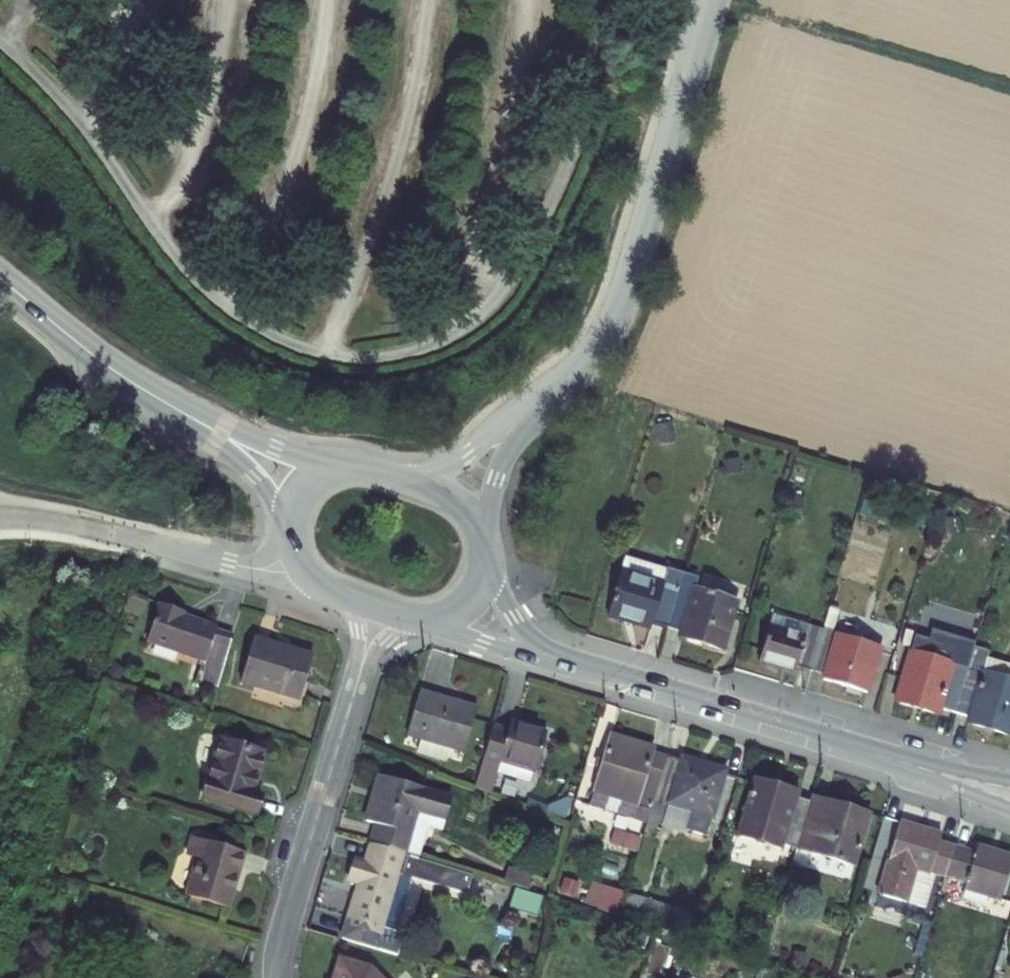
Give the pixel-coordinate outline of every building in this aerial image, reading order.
[(653,619),(667,624),(682,572),(626,554),(609,613),(626,618),(651,626),(653,619)] [(700,575),(683,569),(682,572),(667,624),(683,628),(681,634),(700,639),(724,647),(738,598),(697,586),(700,575)] [(229,659),(239,626),(194,613),(186,610),(187,605),(165,598),(154,637),(229,659)] [(779,603),(762,658),(782,665),(796,669),(798,663),(812,667),(824,628),(810,623),(813,614),(779,603)] [(879,645),(824,628),(812,667),(826,672),(825,677),(843,682),(866,689),(879,645)] [(282,640),(258,632),(245,676),(305,695),(319,651),(282,640)] [(953,710),(968,714),(966,719),(990,727),(1009,733),(1009,677),(981,669),(986,654),(988,647),(974,643),(967,664),(967,667),(953,710)] [(967,667),(967,664),(911,647),(895,699),(918,706),(937,712),(940,706),(953,710),(967,667)] [(981,669),(1009,677),(1009,661),(986,654),(981,669)] [(436,691),(420,687),(407,734),(421,738),(462,750),(476,704),(462,699),(461,704),(450,701),(434,696),(436,691)] [(489,730),(473,786),(490,793),(495,774),(528,783),(532,771),(535,772),(546,733),(532,729),(510,722),(506,735),(489,730)] [(225,736),(208,794),(262,809),(267,791),(258,789),(269,749),(225,736)] [(646,824),(665,759),(652,755),(654,749),(626,741),(610,737),(590,808),(646,824)] [(421,738),(418,747),(460,760),(462,750),(421,738)] [(646,824),(644,833),(653,836),(655,828),(689,837),(691,832),(705,836),(724,769),(695,761),(682,757),(680,763),(665,759),(646,824)] [(371,846),(405,856),(418,811),(448,820),(453,804),(423,795),(424,792),(378,779),(366,823),(376,826),(371,846)] [(769,785),(754,780),(740,834),(795,850),(808,803),(794,799),(797,793),(769,785)] [(825,808),(808,803),(795,850),(852,866),(867,813),(841,805),(826,801),(825,808)] [(914,873),(940,881),(950,849),(939,846),(941,840),(920,834),(899,828),(878,900),(904,908),(914,873)] [(251,849),(200,834),(194,853),(203,856),(193,892),(235,904),(251,849)] [(405,856),(371,846),(365,866),(353,863),(348,883),(358,886),(348,920),(383,930),(399,876),(410,879),(415,858),(405,856)] [(950,849),(940,881),(964,887),(962,893),(998,904),(1009,861),(1009,859),(993,854),(976,850),(974,856),(950,849)] [(399,876),(383,930),(396,934),(412,880),(410,879),(399,876)] [(681,932),(687,913),(590,882),(584,901),(681,932)] [(342,963),(338,977),(378,977),(371,971),(342,963)]
